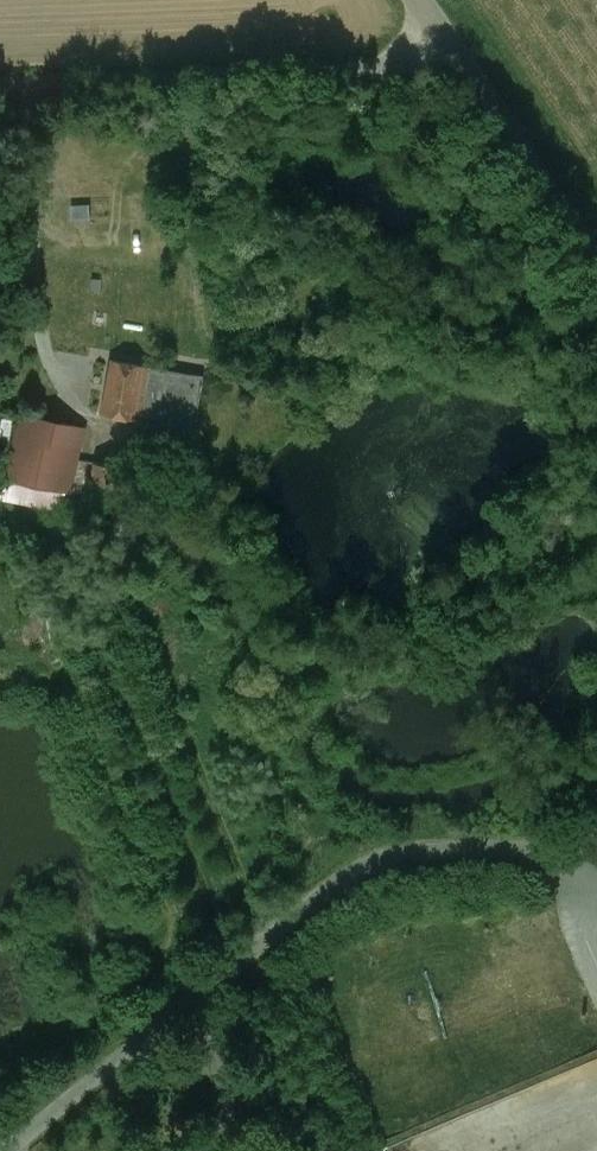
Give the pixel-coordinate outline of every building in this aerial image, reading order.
[(150,366),(111,359),(103,413),(141,419),(150,366)] [(205,375),(150,366),(141,419),(141,422),(160,425),(157,441),(194,447),(205,375)] [(86,427),(18,413),(4,477),(91,496),(96,462),(79,459),(86,427)] [(133,470),(96,462),(91,496),(88,517),(126,522),(133,470)]
